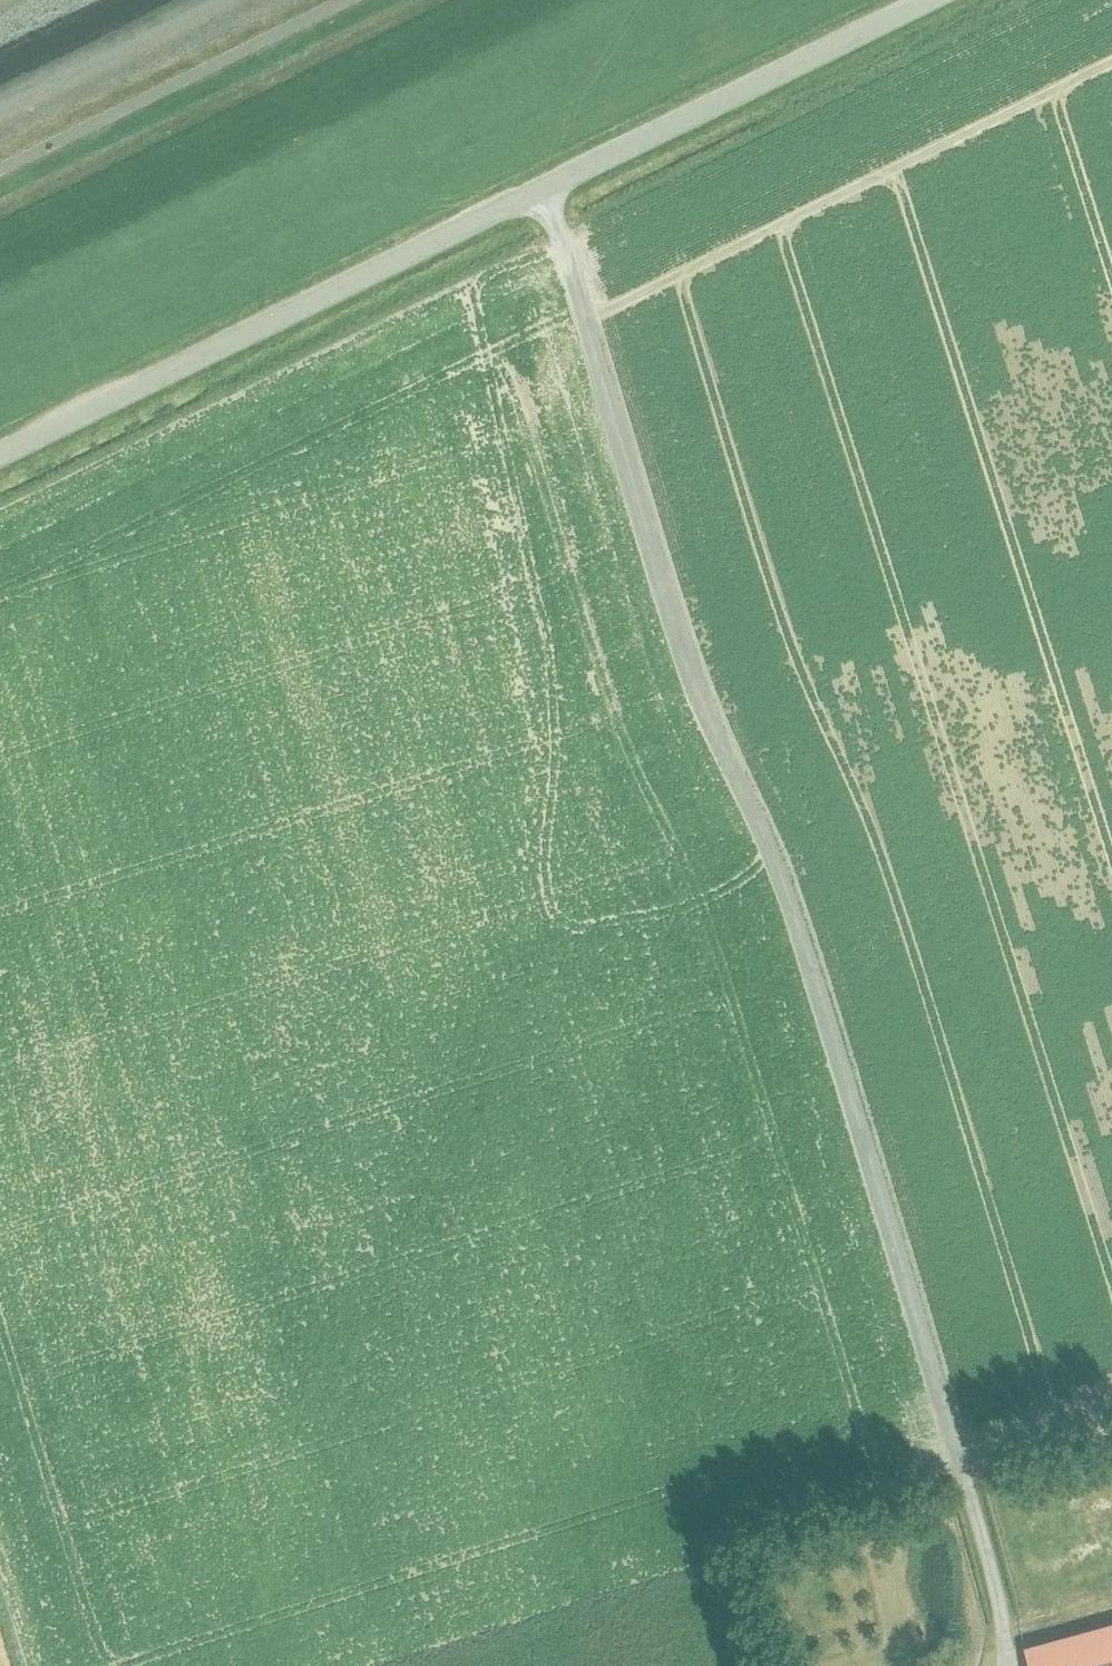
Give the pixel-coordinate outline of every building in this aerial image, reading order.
[(1029,1665),(1111,1665),(1111,1627),(1025,1651),(1029,1665)]
